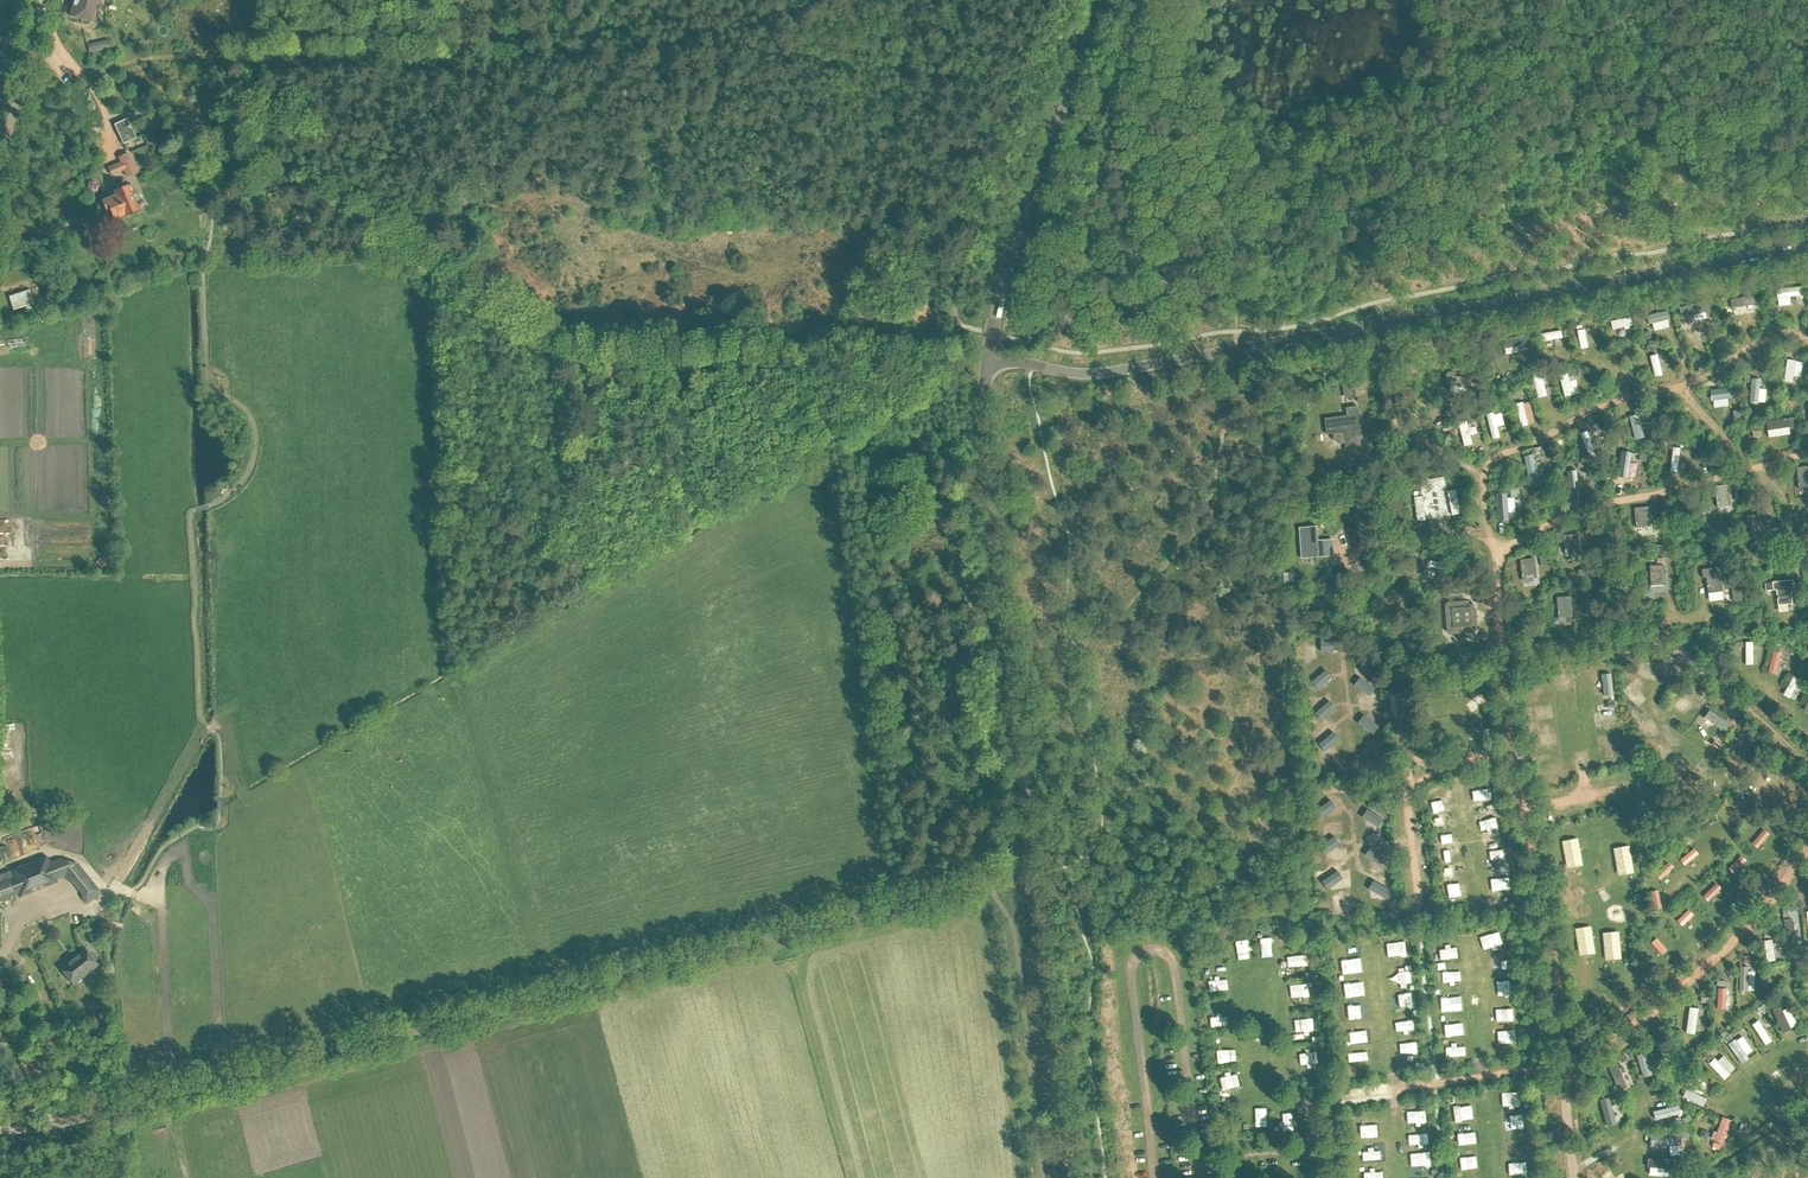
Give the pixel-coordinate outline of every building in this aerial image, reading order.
[(70,16),(91,21),(91,18),(92,18),(95,1),(99,1),(99,0),(73,0),(70,16)] [(84,34),(67,39),(69,45),(86,40),(84,34)] [(87,45),(89,53),(110,49),(108,40),(87,45)] [(122,144),(135,138),(127,119),(114,125),(122,144)] [(121,163),(108,168),(111,175),(124,170),(126,177),(136,172),(128,154),(119,158),(121,163)] [(86,167),(90,175),(100,171),(96,163),(86,167)] [(134,195),(133,194),(131,188),(128,189),(127,186),(114,191),(115,195),(101,201),(106,211),(109,210),(113,220),(122,216),(123,219),(138,212),(131,196),(134,195)] [(61,360),(72,360),(72,347),(62,347),(61,360)] [(1631,374),(1638,373),(1636,352),(1628,353),(1631,374)] [(1771,379),(1774,360),(1765,358),(1763,378),(1771,379)] [(1538,372),(1542,395),(1550,393),(1546,370),(1538,372)] [(1369,402),(1366,381),(1343,385),(1345,399),(1356,397),(1357,404),(1369,402)] [(1522,385),(1514,387),(1516,396),(1524,394),(1522,385)] [(1345,443),(1346,448),(1364,446),(1358,407),(1346,408),(1347,416),(1325,419),(1327,435),(1332,434),(1333,441),(1338,445),(1345,443)] [(1448,430),(1440,431),(1442,447),(1450,446),(1448,430)] [(1297,441),(1304,440),(1303,431),(1295,433),(1297,441)] [(1649,451),(1648,470),(1656,470),(1656,451),(1649,451)] [(1601,457),(1597,478),(1605,479),(1609,459),(1601,457)] [(1549,467),(1552,488),(1559,487),(1556,467),(1549,467)] [(1796,468),(1798,489),(1807,488),(1807,467),(1796,468)] [(1729,485),(1715,486),(1717,508),(1731,506),(1729,485)] [(1702,513),(1710,512),(1709,504),(1701,505),(1702,513)] [(1649,507),(1635,508),(1636,528),(1650,527),(1649,507)] [(1746,524),(1750,524),(1751,539),(1765,538),(1764,525),(1767,525),(1766,514),(1746,516),(1746,524)] [(1332,539),(1317,540),(1316,527),(1299,529),(1300,558),(1333,556),(1332,539)] [(1349,529),(1347,530),(1351,546),(1362,543),(1358,527),(1349,529)] [(1578,534),(1564,536),(1565,555),(1580,554),(1578,534)] [(109,563),(103,556),(96,563),(102,569),(109,563)] [(1547,557),(1540,557),(1541,567),(1548,566),(1547,557)] [(82,572),(90,566),(83,558),(75,564),(82,572)] [(1537,579),(1535,559),(1521,560),(1522,580),(1537,579)] [(1664,565),(1650,566),(1651,586),(1665,585),(1664,565)] [(1722,591),(1720,580),(1725,579),(1723,568),(1701,571),(1702,579),(1706,579),(1708,593),(1722,591)] [(1297,579),(1290,570),(1282,577),(1288,585),(1297,579)] [(1773,591),(1776,590),(1778,606),(1792,604),(1791,592),(1794,591),(1793,580),(1772,582),(1773,590),(1773,591)] [(1571,596),(1556,598),(1558,617),(1572,616),(1571,596)] [(1464,602),(1447,603),(1444,606),(1446,633),(1449,636),(1466,634),(1466,631),(1475,630),(1475,626),(1476,625),(1475,610),(1473,609),(1473,605),(1464,606),(1464,602)] [(1537,673),(1538,682),(1548,681),(1547,673),(1537,673)] [(1563,683),(1572,681),(1570,674),(1562,676),(1563,683)] [(1772,677),(1762,696),(1771,700),(1780,681),(1772,677)] [(1674,715),(1678,724),(1685,721),(1680,712),(1674,715)] [(1559,753),(1547,754),(1549,772),(1561,771),(1559,753)] [(1678,782),(1688,789),(1696,778),(1685,771),(1678,782)] [(1299,795),(1299,803),(1315,802),(1315,794),(1299,795)] [(1363,827),(1362,815),(1351,816),(1351,828),(1363,827)] [(1606,847),(1611,846),(1609,837),(1603,838),(1606,847)] [(1364,852),(1363,838),(1351,839),(1351,852),(1364,852)] [(1321,848),(1308,848),(1308,864),(1320,864),(1321,848)] [(18,894),(19,896),(57,882),(56,879),(65,876),(87,904),(101,893),(78,864),(60,859),(50,863),(48,857),(0,875),(0,901),(18,894)] [(1474,882),(1471,894),(1482,898),(1486,886),(1474,882)] [(1437,903),(1448,899),(1444,887),(1433,891),(1437,903)] [(68,928),(76,925),(72,917),(65,921),(68,928)] [(1480,934),(1475,936),(1478,946),(1483,944),(1480,934)] [(1240,957),(1248,956),(1247,939),(1239,939),(1240,957)] [(83,948),(71,957),(86,975),(97,966),(83,948)] [(1420,949),(1419,959),(1431,959),(1432,949),(1420,949)] [(1385,953),(1366,954),(1367,963),(1385,962),(1385,953)] [(1322,971),(1338,970),(1338,956),(1322,956),(1322,971)] [(71,957),(60,966),(74,984),(86,975),(71,957)] [(1278,959),(1280,973),(1289,972),(1288,958),(1278,959)] [(1377,985),(1389,984),(1388,963),(1375,964),(1377,985)] [(1418,970),(1418,979),(1433,979),(1433,970),(1418,970)] [(1187,977),(1187,987),(1206,986),(1205,976),(1187,977)] [(1477,996),(1490,995),(1489,979),(1476,980),(1477,996)] [(1271,998),(1280,998),(1280,984),(1271,983),(1271,998)] [(1341,985),(1323,985),(1323,997),(1341,997),(1341,985)] [(1323,1005),(1324,1021),(1338,1020),(1337,1005),(1323,1005)] [(1218,1015),(1225,1022),(1232,1016),(1225,1009),(1218,1015)] [(1194,1014),(1193,1024),(1205,1024),(1205,1015),(1194,1014)] [(1681,1014),(1664,1016),(1665,1031),(1674,1031),(1673,1026),(1682,1025),(1681,1014)] [(1448,1034),(1451,1022),(1444,1020),(1441,1032),(1448,1034)] [(1733,1026),(1744,1042),(1749,1038),(1738,1023),(1733,1026)] [(1482,1028),(1482,1042),(1495,1041),(1494,1027),(1482,1028)] [(1293,1040),(1292,1028),(1276,1029),(1277,1041),(1293,1040)] [(1719,1034),(1712,1037),(1723,1058),(1730,1055),(1719,1034)] [(1200,1038),(1201,1054),(1214,1053),(1213,1037),(1200,1038)] [(1395,1042),(1389,1043),(1390,1056),(1397,1055),(1395,1042)] [(1283,1050),(1283,1061),(1295,1061),(1295,1050),(1283,1050)] [(1706,1052),(1702,1055),(1707,1060),(1711,1057),(1706,1052)] [(1625,1053),(1618,1057),(1621,1062),(1628,1058),(1625,1053)] [(1686,1060),(1701,1077),(1708,1070),(1697,1059),(1698,1059),(1693,1053),(1686,1060)] [(1338,1060),(1332,1062),(1336,1072),(1341,1070),(1338,1060)] [(1592,1077),(1599,1087),(1607,1082),(1600,1072),(1592,1077)] [(1607,1086),(1596,1089),(1598,1096),(1608,1094),(1607,1086)] [(1498,1090),(1480,1091),(1481,1105),(1498,1104),(1498,1090)] [(1434,1122),(1450,1119),(1447,1103),(1431,1106),(1434,1122)] [(1384,1110),(1384,1122),(1404,1122),(1404,1110),(1384,1110)] [(1500,1111),(1480,1112),(1480,1126),(1500,1125),(1500,1111)] [(1385,1131),(1387,1144),(1405,1141),(1404,1129),(1385,1131)] [(1500,1134),(1481,1135),(1482,1148),(1501,1147),(1500,1134)] [(1451,1166),(1448,1152),(1436,1155),(1439,1168),(1451,1166)] [(1396,1157),(1396,1167),(1407,1167),(1407,1158),(1396,1157)] [(1358,1167),(1347,1168),(1346,1161),(1340,1162),(1342,1177),(1359,1177),(1358,1167)]
